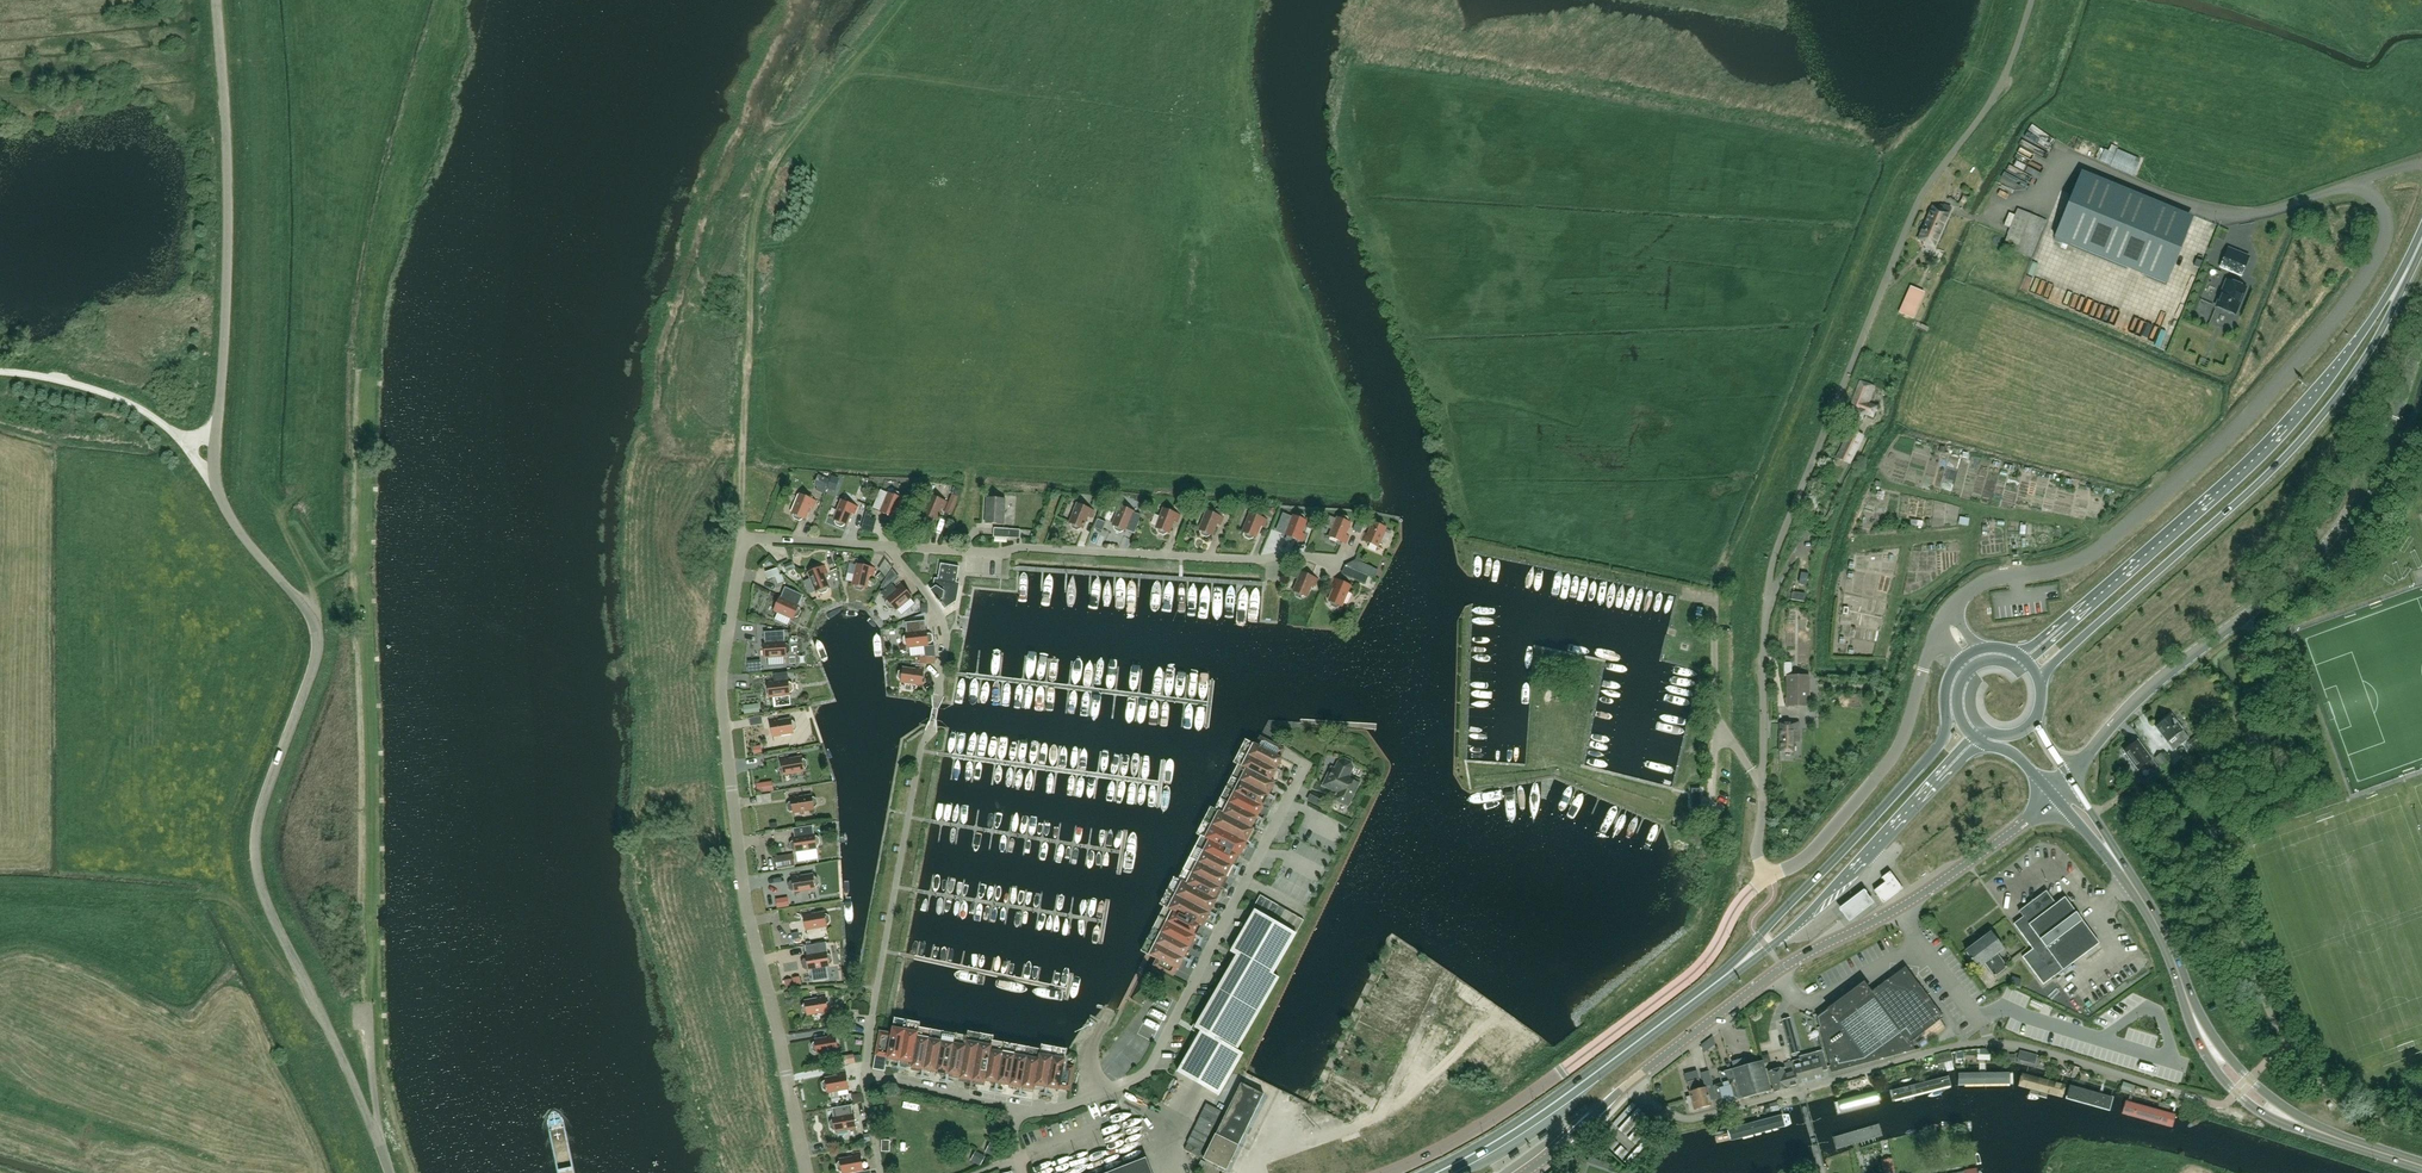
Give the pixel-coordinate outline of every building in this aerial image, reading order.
[(2136,177),(2141,160),(2110,151),(2109,154),(2099,151),(2095,165),(2136,177)] [(2022,171),(2026,163),(2017,158),(2012,166),(2022,171)] [(2194,217),(2081,171),(2054,237),(2167,283),(2194,217)] [(1925,223),(1942,230),(1951,208),(1944,205),(1942,210),(1932,206),(1925,223)] [(2031,257),(2046,220),(2018,209),(2016,215),(2009,213),(2004,225),(2010,228),(2003,246),(2031,257)] [(1942,230),(1925,223),(1918,240),(1927,244),(1925,249),(1932,252),(1942,230)] [(2239,252),(2228,248),(2221,264),(2242,273),(2247,261),(2248,256),(2239,252)] [(2202,261),(2196,259),(2194,266),(2199,268),(2202,261)] [(2212,272),(2206,292),(2204,291),(2202,300),(2213,303),(2221,275),(2212,272)] [(2023,293),(2030,296),(2036,282),(2029,279),(2023,293)] [(2245,287),(2227,279),(2216,306),(2234,314),(2245,287)] [(2042,283),(2037,294),(2047,298),(2051,287),(2042,283)] [(1899,312),(1913,318),(1924,291),(1910,285),(1899,312)] [(2192,319),(2207,325),(2213,308),(2199,302),(2192,319)] [(2167,345),(2170,335),(2163,333),(2161,344),(2167,345)] [(1860,423),(1864,413),(1872,416),(1876,407),(1867,403),(1874,386),(1860,381),(1846,417),(1860,423)] [(1835,457),(1850,464),(1864,435),(1849,428),(1835,457)] [(831,478),(828,488),(835,491),(839,480),(831,478)] [(897,519),(900,512),(897,511),(902,499),(900,498),(900,496),(899,493),(894,491),(891,492),(891,494),(888,493),(880,512),(897,519)] [(817,501),(799,494),(791,513),(794,514),(793,516),(795,519),(799,521),(802,519),(803,518),(805,519),(810,507),(814,508),(817,501)] [(935,519),(937,520),(942,508),(945,509),(948,503),(931,495),(923,514),(926,515),(925,517),(926,520),(931,522),(934,521),(935,519)] [(954,520),(961,502),(953,498),(945,517),(954,520)] [(1004,524),(1006,499),(987,498),(985,523),(1004,524)] [(859,508),(842,500),(834,519),(836,520),(835,522),(837,525),(841,527),(844,526),(845,524),(847,525),(853,513),(856,514),(859,508)] [(1124,530),(1126,531),(1131,518),(1134,520),(1137,513),(1130,510),(1129,506),(1124,503),(1121,506),(1120,506),(1112,525),(1115,526),(1114,527),(1115,530),(1120,532),(1123,531),(1124,530)] [(1081,527),(1083,528),(1088,516),(1091,517),(1094,511),(1077,504),(1069,523),(1072,524),(1071,525),(1072,528),(1077,530),(1080,529),(1081,527)] [(1180,515),(1163,508),(1156,528),(1158,529),(1157,530),(1159,533),(1164,535),(1166,534),(1167,532),(1170,533),(1175,521),(1178,522),(1180,515)] [(1210,534),(1213,535),(1218,523),(1221,524),(1224,518),(1207,511),(1199,530),(1201,531),(1201,532),(1202,535),(1207,537),(1210,536),(1210,534)] [(1267,520),(1250,513),(1242,532),(1245,533),(1244,534),(1245,537),(1250,539),(1253,538),(1254,537),(1256,538),(1261,525),(1265,527),(1267,520)] [(1303,541),(1305,535),(1302,533),(1307,521),(1304,520),(1305,519),(1304,516),(1299,514),(1296,515),(1295,516),(1293,515),(1285,535),(1303,541)] [(1329,536),(1346,543),(1349,537),(1346,535),(1351,523),(1348,522),(1349,521),(1348,518),(1343,516),(1340,517),(1339,518),(1337,517),(1329,536)] [(1102,531),(1106,522),(1098,518),(1094,528),(1102,531)] [(1968,529),(1969,521),(1958,519),(1958,528),(1968,529)] [(1361,540),(1378,547),(1386,528),(1384,527),(1385,525),(1383,522),(1379,520),(1376,521),(1375,523),(1372,522),(1367,534),(1364,533),(1361,540)] [(1020,539),(1020,530),(994,528),(994,537),(1020,539)] [(853,563),(855,557),(843,554),(841,560),(853,563)] [(937,587),(931,591),(941,606),(953,599),(959,567),(941,563),(937,587)] [(878,574),(887,580),(894,570),(885,564),(878,574)] [(875,569),(857,565),(852,585),(855,585),(854,587),(856,590),(861,591),(864,589),(864,588),(867,588),(870,576),(873,576),(875,569)] [(825,566),(808,573),(816,592),(818,591),(819,593),(822,594),(827,592),(828,589),(827,587),(830,586),(825,574),(828,573),(825,566)] [(1293,568),(1290,575),(1298,579),(1301,572),(1293,568)] [(1354,569),(1350,577),(1365,584),(1369,575),(1354,569)] [(1318,579),(1301,572),(1298,579),(1293,591),(1296,592),(1295,593),(1296,596),(1301,598),(1304,597),(1305,595),(1307,596),(1312,584),(1315,586),(1318,579)] [(1343,605),(1350,586),(1333,579),(1330,586),(1334,587),(1329,599),(1331,601),(1330,602),(1332,605),(1336,607),(1339,606),(1340,604),(1343,605)] [(881,592),(887,599),(888,601),(887,602),(887,605),(890,609),(893,610),(894,609),(896,611),(912,597),(900,583),(895,587),(892,584),(881,592)] [(803,595),(785,587),(782,594),(774,611),(793,619),(794,617),(796,617),(799,616),(801,611),(800,608),(798,608),(799,605),(803,595)] [(766,618),(770,595),(761,593),(757,616),(766,618)] [(921,620),(899,625),(900,631),(922,626),(921,620)] [(1796,622),(1798,649),(1807,649),(1806,622),(1796,622)] [(928,642),(931,642),(933,640),(932,635),(930,633),(927,633),(927,627),(919,628),(920,631),(906,633),(907,635),(905,636),(903,638),(904,643),(906,645),(908,645),(908,648),(924,646),(928,646),(929,646),(928,642)] [(765,639),(766,658),(768,658),(769,665),(784,665),(784,656),(787,656),(786,654),(788,654),(790,651),(790,646),(787,644),(786,644),(785,641),(784,630),(765,631),(765,639)] [(1786,705),(1810,706),(1810,675),(1791,674),(1792,662),(1784,662),(1784,676),(1787,676),(1786,705)] [(749,673),(762,672),(761,663),(748,664),(749,673)] [(901,683),(922,685),(924,667),(917,666),(917,669),(903,668),(903,670),(901,670),(899,672),(898,677),(900,680),(902,680),(901,683)] [(790,683),(788,672),(774,674),(774,678),(767,679),(770,697),(790,695),(790,692),(792,692),(793,690),(793,685),(790,683)] [(743,700),(758,695),(757,691),(741,695),(743,700)] [(760,708),(744,709),(744,717),(760,717),(760,708)] [(2156,726),(2167,742),(2173,750),(2182,743),(2189,738),(2171,715),(2156,726)] [(770,718),(773,737),(794,734),(793,731),(795,731),(797,728),(796,723),(793,721),(792,721),(791,719),(778,721),(778,717),(770,718)] [(763,728),(766,744),(774,742),(769,718),(750,722),(751,730),(763,728)] [(1799,723),(1780,723),(1779,751),(1794,751),(1794,739),(1799,739),(1799,723)] [(1245,739),(1239,751),(1276,770),(1282,758),(1280,757),(1285,749),(1260,736),(1256,745),(1245,739)] [(2187,742),(2191,747),(2199,742),(2194,736),(2187,742)] [(2158,768),(2152,759),(2138,740),(2124,750),(2138,769),(2146,763),(2153,772),(2158,768)] [(1276,770),(1239,751),(1233,762),(1238,764),(1271,781),(1271,780),(1276,770)] [(2169,763),(2161,753),(2155,757),(2163,768),(2169,763)] [(781,757),(784,775),(804,772),(804,769),(806,769),(807,766),(807,761),(804,759),(802,759),(802,757),(789,759),(788,756),(781,757)] [(1348,805),(1359,782),(1348,776),(1352,768),(1350,763),(1344,760),(1340,761),(1335,770),(1332,768),(1324,785),(1334,790),(1335,788),(1340,790),(1336,799),(1348,805)] [(1271,781),(1238,764),(1232,776),(1269,795),(1275,783),(1271,780),(1271,781)] [(1226,787),(1263,806),(1269,795),(1232,776),(1226,787)] [(2137,779),(2125,788),(2131,795),(2143,786),(2137,779)] [(757,795),(768,794),(767,786),(757,787),(757,795)] [(1263,806),(1226,787),(1220,798),(1257,817),(1263,806)] [(793,811),(794,813),(814,810),(814,807),(815,807),(817,804),(816,799),(814,797),(812,798),(812,795),(799,797),(798,794),(791,795),(792,802),(789,802),(787,805),(788,810),(791,812),(793,811)] [(1220,798),(1215,809),(1214,809),(1252,829),(1252,828),(1257,817),(1220,798)] [(1321,811),(1324,805),(1311,798),(1308,804),(1321,811)] [(1252,829),(1214,809),(1215,809),(1210,806),(1203,820),(1247,843),(1254,829),(1252,828),(1252,829)] [(1238,855),(1240,856),(1247,843),(1203,820),(1196,834),(1201,836),(1238,855)] [(793,829),(794,834),(795,841),(792,841),(790,844),(791,849),(793,851),(796,850),(796,852),(817,849),(817,846),(818,846),(820,844),(819,838),(817,837),(815,837),(815,834),(814,834),(813,826),(793,829)] [(1232,866),(1238,855),(1201,836),(1195,847),(1232,866)] [(1189,858),(1226,877),(1232,866),(1195,847),(1189,858)] [(795,858),(774,859),(774,871),(795,870),(795,858)] [(1184,869),(1221,888),(1226,877),(1189,858),(1184,869)] [(1184,869),(1178,879),(1178,880),(1215,899),(1221,888),(1184,869)] [(1885,882),(1874,890),(1883,903),(1903,889),(1890,872),(1882,877),(1885,882)] [(792,874),(795,892),(815,889),(815,887),(817,886),(819,884),(818,879),(815,877),(814,877),(813,874),(800,876),(800,873),(792,874)] [(1215,899),(1178,880),(1178,879),(1174,877),(1167,891),(1210,913),(1217,900),(1215,899)] [(1201,925),(1201,926),(1203,927),(1210,913),(1167,891),(1160,905),(1164,907),(1164,906),(1201,925)] [(1869,898),(1864,891),(1840,910),(1845,917),(1851,924),(1875,905),(1869,898)] [(2014,923),(2030,945),(2033,948),(2023,956),(2028,963),(2043,984),(2053,976),(2054,977),(2099,943),(2065,897),(2056,904),(2046,891),(2019,911),(2023,916),(2014,923)] [(1253,908),(1297,933),(1304,920),(1261,895),(1253,908)] [(788,898),(776,900),(777,908),(789,906),(788,898)] [(1196,936),(1201,926),(1201,925),(1164,906),(1164,907),(1159,917),(1196,936)] [(1178,1072),(1219,1096),(1243,1054),(1237,1050),(1279,978),(1273,975),(1296,934),(1255,910),(1231,952),(1237,955),(1195,1028),(1201,1031),(1178,1072)] [(803,912),(806,930),(827,927),(826,924),(828,924),(830,921),(829,916),(826,915),(825,915),(824,912),(811,914),(811,911),(803,912)] [(1196,936),(1159,917),(1153,928),(1190,948),(1196,936)] [(1190,948),(1153,928),(1147,939),(1184,959),(1190,948)] [(799,932),(792,934),(793,941),(801,939),(799,932)] [(1978,941),(2001,972),(2007,967),(1997,953),(2003,949),(1991,932),(1978,941)] [(1153,966),(1174,976),(1177,970),(1178,970),(1184,959),(1147,939),(1141,951),(1157,959),(1153,966)] [(1995,976),(2001,972),(1978,941),(1966,951),(1978,968),(1985,963),(1995,976)] [(806,952),(809,970),(829,967),(829,964),(830,964),(832,961),(831,956),(829,954),(827,955),(827,952),(814,954),(813,951),(806,952)] [(1383,1036),(1392,1041),(1429,962),(1419,958),(1383,1036)] [(1336,1114),(1395,978),(1381,971),(1322,1108),(1336,1114)] [(1821,992),(1826,990),(1820,976),(1815,979),(1821,992)] [(2021,979),(2012,976),(2010,984),(2019,987),(2021,979)] [(785,980),(786,987),(793,986),(792,979),(785,980)] [(1820,1028),(1831,1073),(1915,1052),(1912,1042),(1943,1017),(1918,984),(1914,988),(1913,987),(1892,984),(1888,980),(1873,991),(1871,992),(1864,983),(1829,1009),(1830,1011),(1818,1019),(1820,1028)] [(808,1016),(828,1012),(825,994),(818,995),(818,999),(805,1001),(806,1004),(804,1004),(802,1006),(803,1012),(806,1013),(808,1013),(808,1016)] [(880,1031),(876,1056),(888,1058),(887,1059),(900,1061),(908,1020),(895,1018),(892,1034),(880,1031)] [(900,1061),(912,1063),(919,1027),(920,1027),(921,1023),(908,1020),(900,1061)] [(912,1063),(911,1068),(924,1070),(931,1029),(920,1027),(919,1027),(912,1063)] [(931,1029),(924,1070),(936,1073),(944,1032),(931,1029)] [(960,1077),(960,1079),(972,1082),(981,1034),(968,1031),(967,1036),(968,1036),(960,1077)] [(944,1032),(936,1073),(948,1075),(956,1034),(944,1032)] [(1799,1052),(1794,1032),(1786,1034),(1791,1054),(1799,1052)] [(818,1055),(838,1051),(835,1033),(828,1034),(828,1037),(815,1040),(816,1042),(814,1043),(812,1045),(813,1050),(815,1052),(817,1052),(818,1055)] [(948,1075),(960,1077),(968,1036),(967,1036),(956,1034),(948,1075)] [(981,1034),(972,1082),(985,1084),(986,1082),(985,1082),(985,1080),(993,1041),(994,1036),(981,1034)] [(985,1082),(986,1082),(997,1084),(1005,1043),(993,1041),(985,1080),(985,1082)] [(1141,1056),(1145,1052),(1133,1041),(1129,1046),(1141,1056)] [(1005,1043),(997,1084),(1010,1086),(1017,1045),(1005,1043)] [(1017,1045),(1010,1086),(1022,1088),(1029,1047),(1017,1045)] [(1035,1086),(1047,1088),(1055,1047),(1042,1045),(1041,1049),(1041,1050),(1035,1086)] [(1035,1086),(1041,1050),(1041,1049),(1029,1047),(1022,1088),(1035,1091),(1035,1086)] [(1070,1091),(1074,1067),(1065,1065),(1067,1049),(1055,1047),(1047,1088),(1060,1090),(1060,1089),(1070,1091)] [(837,1060),(839,1068),(855,1065),(853,1056),(837,1060)] [(1732,1069),(1735,1080),(1741,1099),(1771,1091),(1762,1061),(1745,1066),(1743,1058),(1732,1062),(1734,1069),(1732,1069)] [(1793,1061),(1798,1083),(1824,1076),(1819,1059),(1801,1064),(1800,1059),(1793,1061)] [(1799,1085),(1798,1083),(1793,1061),(1784,1063),(1785,1067),(1779,1068),(1769,1071),(1774,1092),(1799,1085)] [(1733,1080),(1735,1080),(1732,1069),(1719,1073),(1722,1084),(1715,1086),(1720,1104),(1738,1099),(1733,1080)] [(828,1093),(849,1090),(846,1071),(838,1072),(839,1076),(826,1078),(826,1081),(825,1081),(823,1084),(824,1089),(826,1091),(828,1090),(828,1093)] [(1711,1105),(1710,1101),(1716,1099),(1708,1071),(1701,1073),(1705,1087),(1701,1088),(1698,1077),(1692,1078),(1693,1080),(1687,1082),(1690,1091),(1691,1096),(1687,1097),(1690,1109),(1691,1110),(1692,1111),(1695,1110),(1711,1105)] [(1958,1072),(1958,1084),(2013,1084),(2013,1071),(1958,1072)] [(2023,1072),(2019,1086),(2063,1097),(2067,1083),(2023,1072)] [(1893,1101),(1952,1085),(1949,1074),(1890,1089),(1893,1101)] [(1357,1078),(1342,1116),(1358,1123),(1373,1084),(1357,1078)] [(1204,1159),(1227,1171),(1239,1146),(1264,1094),(1241,1083),(1216,1134),(1204,1159)] [(2066,1098),(2110,1110),(2115,1096),(2070,1083),(2066,1098)] [(1836,1115),(1881,1104),(1877,1090),(1833,1100),(1836,1115)] [(2177,1113),(2126,1099),(2122,1113),(2173,1127),(2177,1113)] [(1221,1111),(1206,1104),(1197,1123),(1187,1143),(1188,1143),(1185,1150),(1200,1158),(1203,1151),(1202,1151),(1212,1131),(1221,1111)] [(836,1132),(856,1129),(853,1110),(846,1112),(846,1115),(833,1117),(834,1120),(832,1120),(830,1123),(831,1128),(834,1130),(835,1129),(836,1132)] [(927,1120),(941,1119),(941,1111),(926,1111),(927,1120)] [(1727,1127),(1730,1140),(1785,1126),(1781,1113),(1727,1127)] [(1882,1137),(1878,1124),(1833,1136),(1837,1150),(1882,1137)] [(882,1140),(882,1152),(890,1152),(890,1140),(882,1140)] [(991,1142),(986,1152),(996,1157),(1001,1148),(991,1142)] [(971,1161),(981,1166),(987,1157),(977,1151),(971,1161)] [(843,1172),(849,1172),(863,1171),(860,1152),(853,1154),(854,1157),(840,1159),(841,1162),(839,1162),(837,1165),(838,1170),(841,1172),(842,1171),(843,1172)] [(1590,1152),(1587,1163),(1608,1170),(1611,1159),(1590,1152)] [(1147,1158),(1108,1172),(1152,1172),(1147,1158)]
